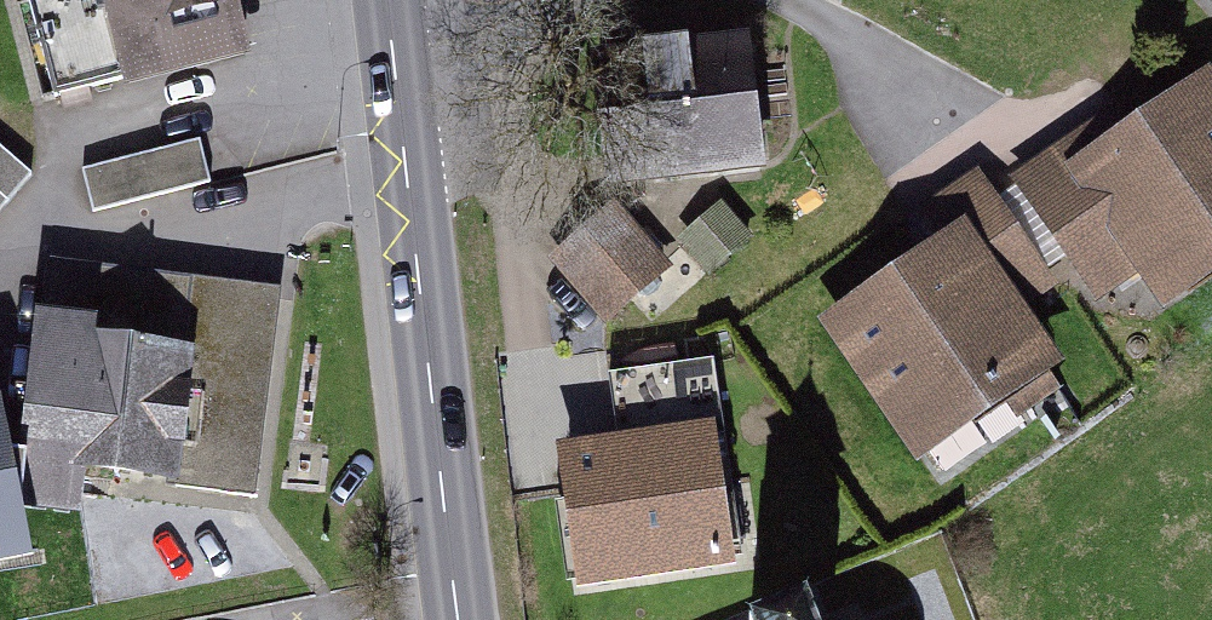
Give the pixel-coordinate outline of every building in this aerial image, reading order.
[(60,97),(241,49),(228,0),(35,0),(60,97)] [(749,48),(599,65),(614,199),(764,182),(749,48)] [(1010,185),(1097,308),(1135,281),(1164,322),(1211,288),(1211,86),(1206,77),(1077,168),(1063,147),(1010,185)] [(43,177),(0,140),(0,227),(43,177)] [(210,146),(91,172),(102,222),(221,196),(210,146)] [(1023,317),(1061,291),(980,176),(919,219),(939,247),(819,330),(920,474),(1064,374),(1023,317)] [(627,206),(557,268),(613,331),(684,270),(627,206)] [(737,213),(694,242),(719,279),(762,250),(737,213)] [(275,308),(51,274),(23,461),(246,495),(275,308)] [(709,351),(610,366),(619,426),(718,412),(709,351)] [(0,403),(0,581),(43,573),(23,461),(12,401),(0,403)] [(707,448),(554,460),(565,592),(718,579),(707,448)] [(844,601),(787,619),(850,619),(844,601)]
